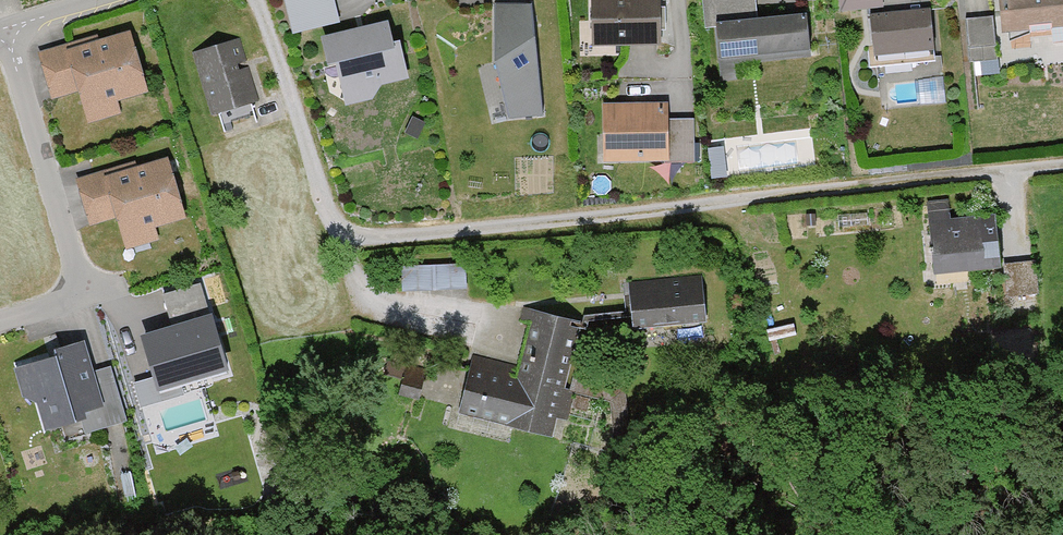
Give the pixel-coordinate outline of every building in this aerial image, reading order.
[(290,36),(335,26),(330,0),(285,0),(282,1),(290,36)] [(655,0),(588,0),(589,43),(655,43),(655,0)] [(795,16),(756,19),(754,0),(699,0),(701,31),(713,30),(717,82),(738,80),(737,67),(752,66),(751,57),(808,52),(805,25),(796,26),(795,16)] [(879,9),(878,0),(836,0),(838,14),(879,9)] [(999,34),(1049,31),(1050,46),(1062,45),(1062,0),(997,0),(999,34)] [(540,113),(529,6),(497,6),(498,61),(510,116),(540,113)] [(870,57),(929,51),(926,13),(866,19),(870,57)] [(992,60),(988,17),(963,19),(966,63),(992,60)] [(342,108),(369,102),(378,85),(398,80),(384,23),(317,40),(324,67),(331,65),(342,108)] [(98,34),(37,52),(51,99),(79,90),(89,123),(121,113),(117,100),(148,91),(130,31),(100,40),(98,34)] [(254,101),(238,41),(191,54),(207,114),(254,101)] [(662,120),(662,102),(600,100),(599,160),(686,162),(687,120),(662,120)] [(135,160),(74,178),(88,225),(116,217),(126,249),(158,240),(154,227),(185,218),(167,158),(137,167),(135,160)] [(972,225),(971,216),(925,221),(929,274),(994,269),(990,224),(972,225)] [(399,271),(399,292),(462,292),(462,271),(399,271)] [(700,323),(696,280),(625,287),(629,330),(700,323)] [(172,328),(142,337),(158,391),(226,372),(200,283),(162,294),(172,328)] [(550,438),(578,324),(528,312),(514,370),(468,359),(454,414),(550,438)] [(20,401),(32,405),(37,421),(40,420),(44,431),(77,420),(81,435),(123,423),(106,369),(88,374),(78,343),(8,365),(20,401)] [(414,401),(420,379),(401,374),(395,396),(414,401)] [(132,499),(129,476),(117,478),(120,500),(132,499)]
